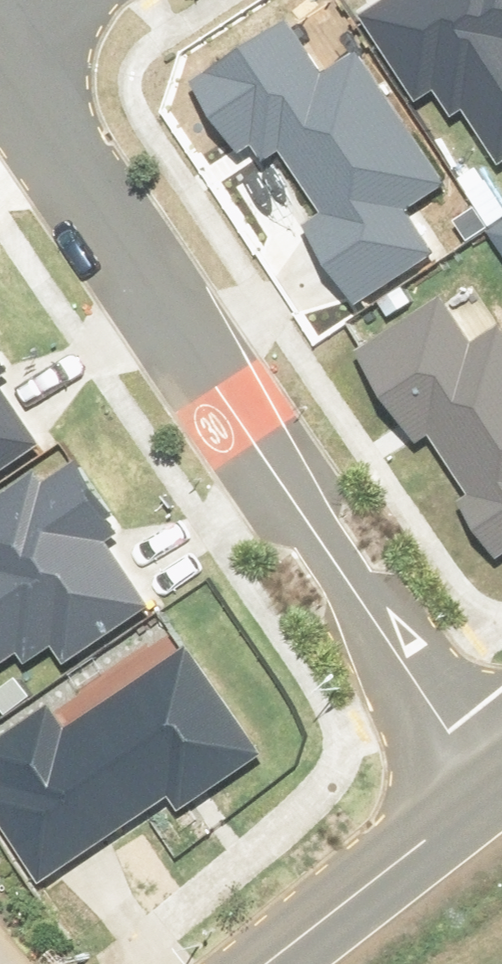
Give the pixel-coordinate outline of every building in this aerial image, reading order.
[(376,25),(428,107),(455,90),(501,163),(501,0),(414,0),(376,25)] [(333,85),(297,30),(209,88),(262,169),(289,151),(334,221),(309,237),(360,315),(443,261),(413,216),(452,190),(369,61),(333,85)] [(453,306),(378,358),(370,364),(424,441),(432,435),(477,498),(465,506),(501,559),(501,343),(487,354),(453,306)] [(0,352),(0,379),(12,372),(0,352)] [(41,449),(0,380),(0,473),(41,449)] [(89,459),(0,514),(0,675),(56,640),(73,667),(155,616),(108,540),(131,526),(89,459)] [(44,878),(181,790),(189,802),(212,787),(222,801),(268,771),(193,656),(77,732),(62,708),(0,748),(0,757),(11,775),(0,782),(0,810),(44,878)]
